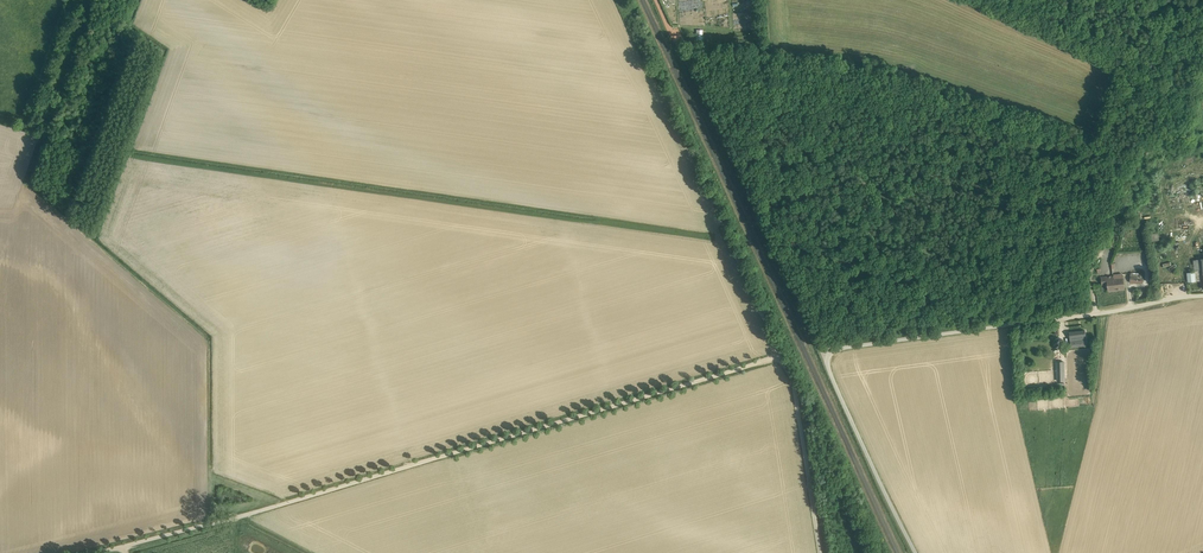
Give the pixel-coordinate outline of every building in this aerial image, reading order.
[(1119,239),(1110,234),(1105,243),(1114,247),(1119,239)] [(1187,273),(1188,282),(1195,281),(1202,280),(1202,259),(1193,260),(1194,272),(1187,273)] [(1143,283),(1143,272),(1139,272),(1138,273),(1131,273),(1130,283),(1143,283)] [(1124,289),(1124,283),(1123,278),(1113,279),(1113,276),(1101,277),(1102,284),(1107,283),(1108,291),(1109,291),(1109,289),(1118,288),(1119,289),(1124,289)] [(1086,336),(1085,330),(1069,332),(1070,341),(1071,347),(1087,345),(1086,339),(1086,336)] [(1065,367),(1056,367),(1057,381),(1065,381),(1065,367)]
